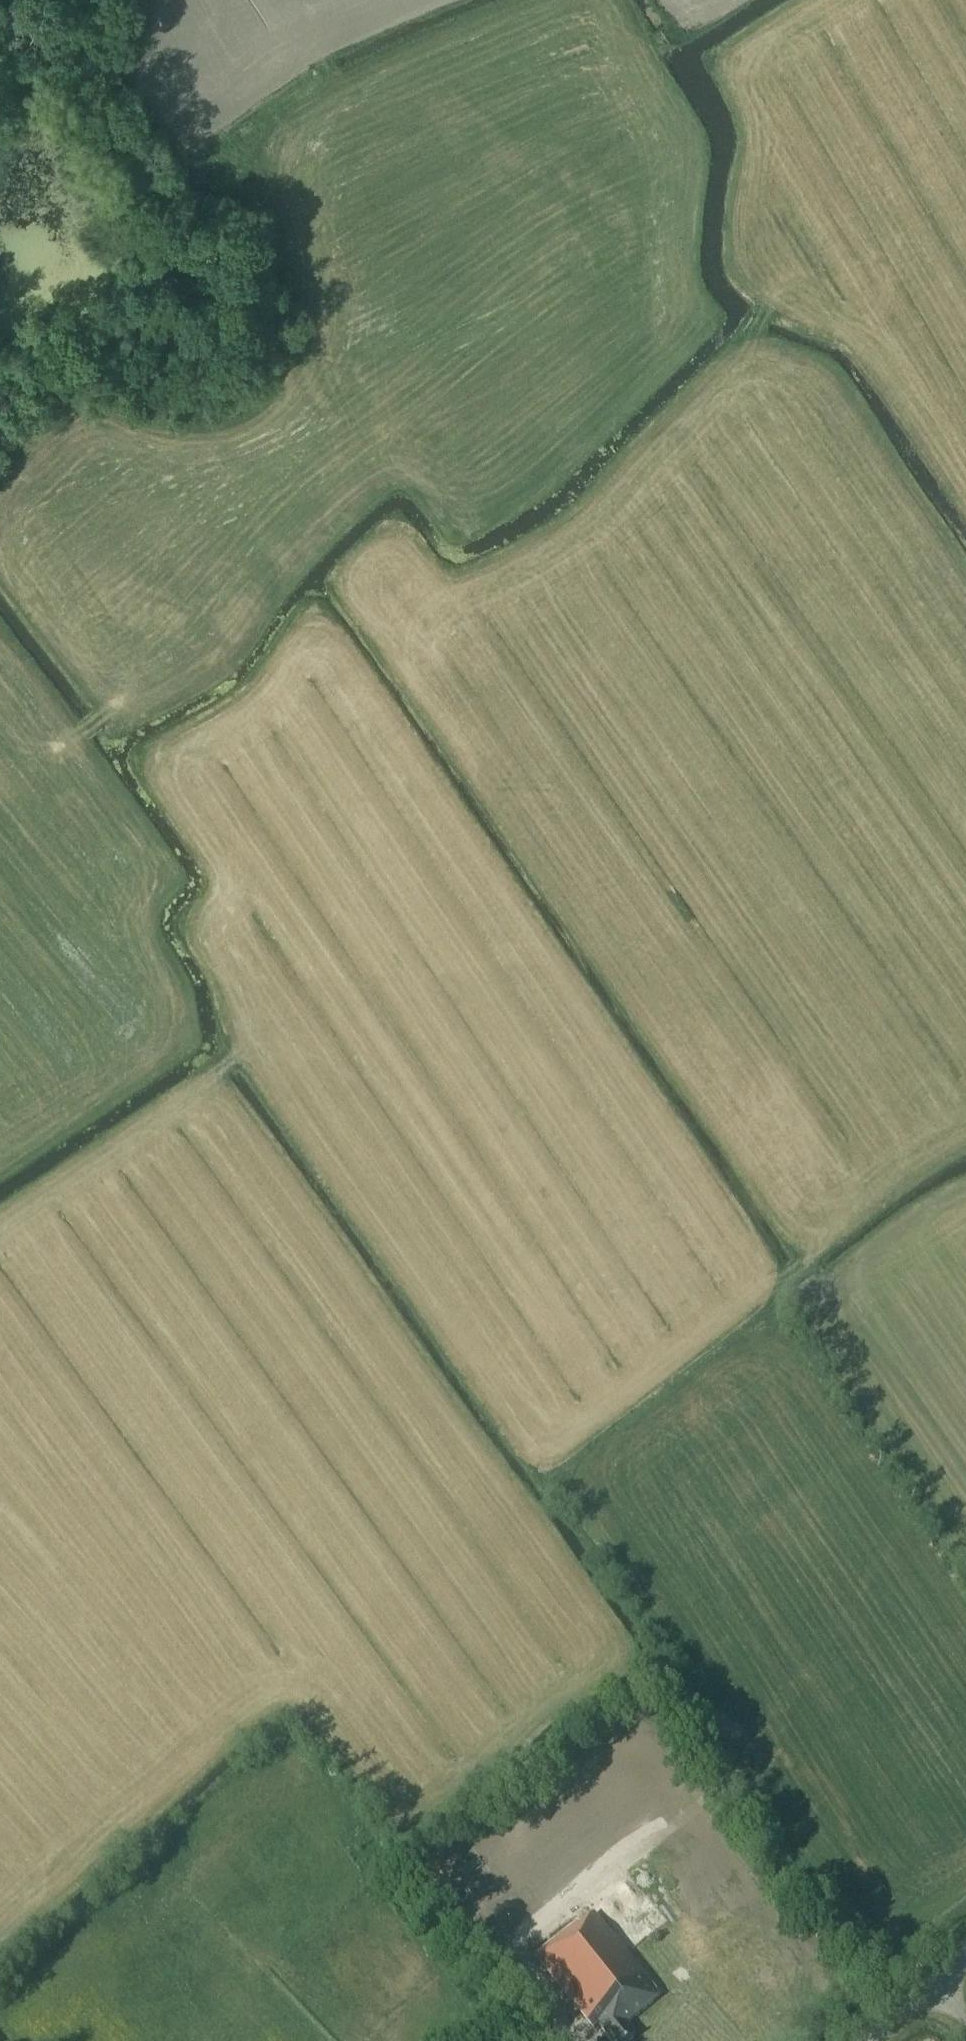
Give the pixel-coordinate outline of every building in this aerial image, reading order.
[(548,1974),(592,2028),(596,2025),(609,2040),(627,2040),(634,2036),(626,2025),(661,1996),(616,1940),(640,1922),(615,1891),(591,1910),(593,1912),(577,1924),(576,1921),(524,1962),(539,1981),(548,1974)]
